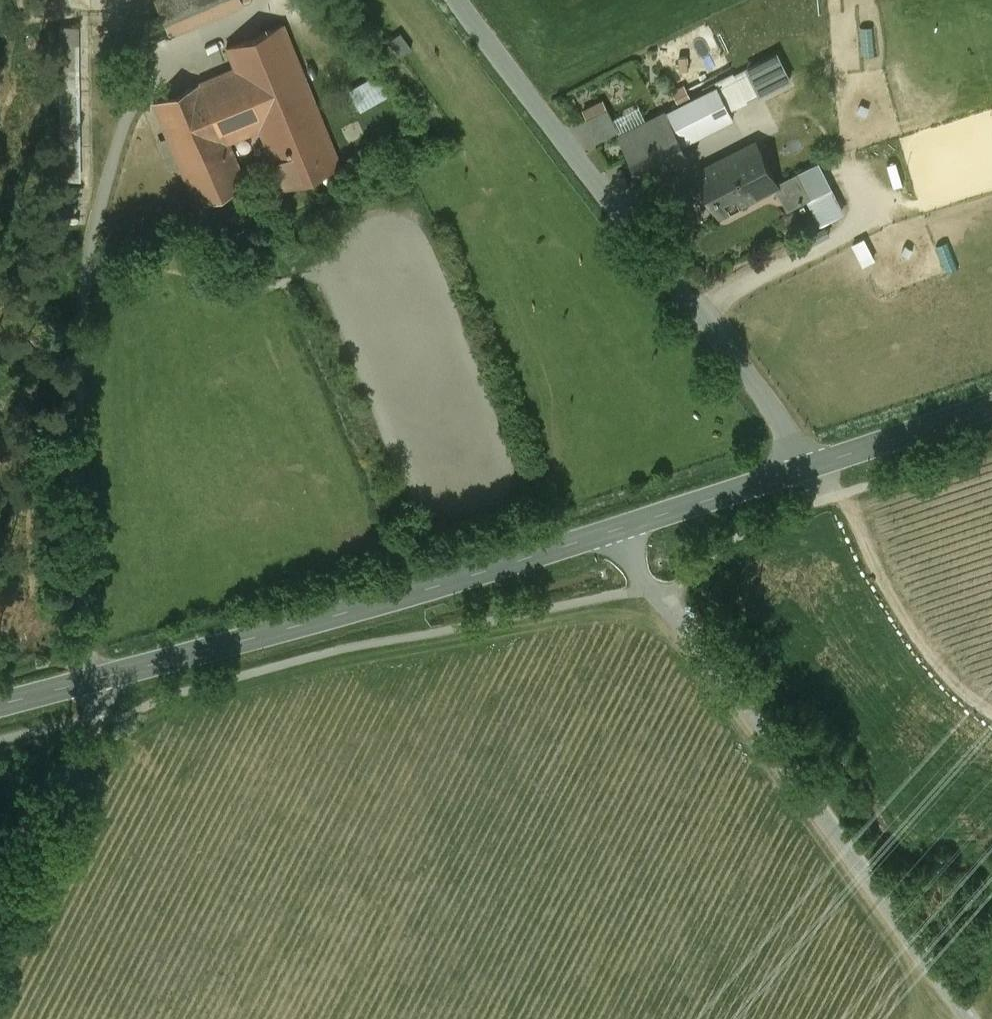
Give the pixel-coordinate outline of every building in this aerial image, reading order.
[(168,35),(242,4),(241,0),(154,0),(168,35)] [(77,25),(59,25),(62,177),(63,177),(79,176),(77,25)] [(234,67),(205,80),(205,81),(152,102),(197,205),(245,184),(227,142),(259,129),(253,113),(309,90),(282,25),(226,47),(234,67)] [(747,68),(716,83),(718,87),(729,108),(759,93),(747,68)] [(377,76),(349,91),(357,105),(385,90),(377,76)] [(718,87),(665,114),(680,143),(733,116),(729,108),(718,87)] [(309,90),(253,113),(259,129),(272,161),(275,169),(283,188),(339,165),(309,90)] [(665,114),(622,135),(644,179),(687,158),(680,143),(665,114)] [(756,142),(698,172),(719,213),(777,184),(777,183),(756,142)] [(797,173),(777,183),(777,184),(789,208),(809,197),(797,173)] [(88,186),(87,176),(79,176),(63,177),(64,187),(88,186)] [(244,228),(212,242),(222,264),(253,250),(244,228)]
